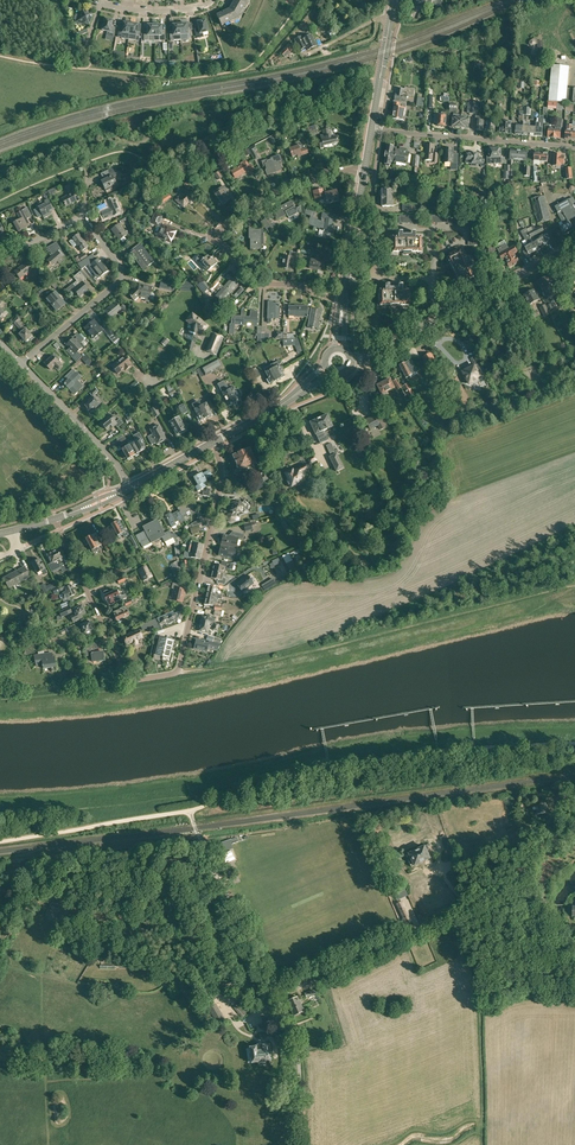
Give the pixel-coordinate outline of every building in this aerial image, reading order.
[(221,26),(229,22),(230,24),(239,20),(248,4),(248,0),(234,0),(234,1),(229,9),(216,15),(221,26)] [(416,2),(418,2),(426,3),(426,5),(431,5),(437,6),(436,10),(441,7),(442,0),(416,0),(416,2)] [(83,22),(89,24),(92,14),(86,11),(86,10),(81,8),(76,22),(83,24),(83,22)] [(110,18),(105,17),(105,19),(104,19),(102,30),(107,31),(105,39),(112,41),(115,27),(111,26),(113,20),(109,20),(110,18)] [(194,29),(196,39),(203,37),(202,33),(208,32),(205,20),(204,19),(200,20),(200,21),(197,22),(198,28),(194,29)] [(122,39),(128,39),(130,22),(125,21),(125,23),(123,22),(122,29),(119,28),(118,37),(121,38),(122,38),(122,39)] [(128,39),(136,40),(136,38),(139,38),(140,31),(136,31),(137,24),(135,24),(135,23),(130,22),(128,39)] [(180,35),(179,23),(174,23),(174,25),(172,25),(173,31),(169,31),(170,41),(181,40),(180,35)] [(179,23),(180,35),(184,34),(184,38),(187,37),(188,39),(191,39),(191,30),(187,30),(186,24),(184,24),(184,23),(179,23)] [(150,41),(154,41),(154,24),(149,24),(149,25),(147,25),(147,31),(144,31),(143,40),(150,40),(150,41)] [(154,41),(165,41),(165,32),(161,32),(162,25),(159,25),(159,24),(154,24),(154,41)] [(295,40),(300,50),(306,47),(308,50),(316,46),(311,35),(302,39),(301,37),(295,40)] [(538,56),(543,56),(543,41),(538,41),(535,37),(533,38),(534,40),(531,40),(529,42),(529,44),(531,46),(534,46),(536,45),(536,44),(538,45),(538,56)] [(293,49),(288,44),(280,52),(285,57),(293,49)] [(574,103),(574,89),(567,88),(569,66),(552,65),(548,101),(574,103)] [(395,103),(406,105),(408,96),(414,97),(415,90),(405,88),(405,90),(398,89),(398,90),(397,90),(397,92),(397,93),(397,94),(396,94),(395,101),(395,103)] [(392,119),(403,121),(405,109),(406,105),(395,103),(394,107),(392,119)] [(565,104),(565,110),(565,111),(573,112),(574,105),(566,104),(565,104)] [(523,111),(523,121),(522,135),(529,135),(530,126),(530,127),(530,122),(526,122),(527,115),(529,115),(530,108),(524,107),(523,111)] [(439,126),(440,126),(441,126),(445,126),(446,116),(446,113),(442,112),(441,116),(435,115),(435,123),(437,123),(437,125),(438,125),(439,126)] [(459,128),(460,128),(461,117),(453,117),(452,127),(459,128)] [(462,129),(464,129),(464,128),(468,128),(469,118),(461,117),(460,128),(461,128),(462,129)] [(483,131),(484,117),(476,117),(475,120),(475,125),(476,125),(475,130),(483,131)] [(487,131),(495,131),(496,122),(491,121),(491,118),(487,117),(487,121),(486,126),(487,126),(487,131)] [(536,122),(535,136),(542,136),(543,118),(537,118),(537,122),(536,122)] [(558,138),(560,138),(562,119),(555,118),(555,123),(554,138),(558,138)] [(500,133),(511,134),(511,128),(511,121),(501,120),(501,128),(500,128),(500,133)] [(307,127),(310,135),(317,132),(315,125),(307,127)] [(324,148),(323,146),(338,143),(337,137),(333,138),(332,129),(329,130),(329,128),(323,130),(324,135),(320,136),(322,142),(319,142),(320,149),(324,148)] [(289,149),(292,157),(300,154),(301,156),(308,153),(306,148),(303,149),(300,142),(295,143),(296,146),(289,149)] [(432,162),(438,163),(439,153),(434,153),(434,145),(427,144),(425,160),(432,160),(432,162)] [(251,154),(255,160),(259,158),(255,151),(257,150),(255,145),(248,149),(249,149),(248,149),(251,154)] [(386,166),(389,167),(390,165),(391,165),(391,161),(395,162),(395,161),(396,151),(397,150),(396,150),(397,147),(394,147),(388,145),(385,164),(386,166)] [(395,161),(395,162),(407,164),(409,152),(404,152),(405,149),(400,148),(400,151),(397,150),(396,151),(395,161)] [(451,170),(458,170),(458,154),(454,154),(454,149),(445,149),(444,162),(451,163),(451,170)] [(487,156),(487,164),(505,163),(505,157),(501,158),(501,149),(489,149),(489,156),(487,156)] [(508,165),(508,170),(509,170),(509,171),(509,180),(511,180),(511,184),(514,184),(514,160),(527,161),(528,152),(511,150),(510,159),(511,159),(511,165),(508,165)] [(481,166),(485,167),(485,160),(482,159),(482,158),(477,157),(477,154),(473,153),(473,154),(467,153),(467,155),(466,156),(466,158),(467,159),(466,163),(472,164),(472,166),(477,166),(477,164),(481,164),(481,166)] [(265,170),(267,175),(276,172),(280,170),(277,162),(282,160),(280,154),(270,158),(272,162),(267,163),(266,160),(262,161),(264,166),(265,165),(267,169),(265,170)] [(553,166),(561,167),(561,164),(564,164),(565,157),(562,156),(562,154),(554,154),(553,166)] [(231,171),(235,178),(242,174),(242,175),(249,171),(250,173),(254,170),(250,164),(248,165),(245,160),(240,163),(241,165),(231,171)] [(109,174),(110,177),(101,181),(106,191),(112,188),(111,186),(116,184),(113,177),(118,175),(116,172),(115,168),(108,170),(109,174)] [(214,174),(218,180),(222,177),(218,171),(214,174)] [(62,198),(66,206),(76,201),(73,194),(76,193),(71,183),(65,186),(69,194),(62,198)] [(215,195),(222,205),(224,204),(225,204),(226,203),(227,202),(229,201),(226,197),(229,194),(225,188),(223,185),(216,190),(218,193),(215,195)] [(327,200),(327,204),(339,201),(336,190),(324,193),(322,189),(314,191),(316,199),(324,197),(324,201),(327,200)] [(383,207),(393,207),(393,206),(397,206),(397,197),(393,197),(393,190),(383,190),(383,191),(381,191),(380,192),(380,195),(381,196),(383,196),(383,207)] [(179,204),(183,207),(188,202),(190,205),(195,200),(187,192),(179,199),(177,197),(174,199),(179,204)] [(171,197),(168,193),(160,198),(163,202),(171,197)] [(532,199),(538,223),(551,220),(545,195),(532,199)] [(563,222),(567,219),(568,221),(574,217),(574,210),(572,205),(574,203),(574,201),(573,197),(555,206),(563,222)] [(38,208),(44,218),(51,214),(49,211),(53,208),(47,198),(43,201),(40,203),(42,206),(38,208)] [(101,212),(104,219),(113,215),(113,216),(120,212),(114,199),(107,202),(110,208),(101,212)] [(479,205),(480,210),(489,209),(488,199),(483,200),(484,205),(479,205)] [(263,217),(266,220),(271,217),(272,218),(275,217),(277,219),(287,214),(289,218),(298,213),(296,210),(291,201),(272,211),(273,212),(269,214),(263,217)] [(14,223),(18,232),(30,226),(26,219),(32,216),(27,208),(24,209),(17,213),(20,219),(14,223)] [(163,244),(170,247),(176,231),(162,225),(159,224),(163,216),(155,212),(150,223),(160,228),(157,237),(165,240),(163,244)] [(323,237),(329,238),(330,234),(334,234),(335,226),(331,225),(333,214),(322,212),(321,218),(326,219),(325,223),(313,218),(313,217),(311,216),(308,223),(323,229),(323,231),(324,231),(323,237)] [(118,220),(121,224),(128,219),(126,215),(118,220)] [(449,223),(449,225),(467,225),(467,218),(449,218),(449,216),(432,216),(432,223),(449,223)] [(265,229),(269,226),(265,219),(260,222),(265,229)] [(120,240),(122,242),(123,242),(124,242),(126,241),(126,240),(126,239),(124,236),(127,234),(119,224),(111,229),(119,240),(120,240)] [(28,231),(31,238),(39,234),(35,228),(28,231)] [(468,228),(468,246),(477,246),(477,228),(468,228)] [(531,238),(531,237),(528,233),(528,232),(526,228),(520,231),(528,244),(525,246),(527,250),(523,252),(526,257),(528,257),(530,256),(530,254),(533,253),(533,252),(535,251),(530,241),(531,238)] [(251,239),(251,249),(256,249),(260,249),(260,241),(261,241),(261,236),(264,236),(264,230),(254,230),(254,229),(249,230),(249,239),(251,239)] [(77,245),(81,252),(88,246),(78,233),(72,239),(69,241),(73,246),(75,246),(77,245)] [(541,236),(546,245),(552,242),(547,234),(544,235),(544,234),(541,236)] [(536,239),(540,248),(546,245),(541,236),(536,238),(536,239)] [(530,241),(535,251),(538,250),(540,249),(540,248),(536,239),(533,241),(533,240),(530,241)] [(507,262),(510,267),(513,265),(514,266),(516,264),(519,262),(516,257),(514,254),(517,252),(514,246),(509,249),(507,245),(504,241),(496,245),(498,249),(500,254),(499,254),(502,260),(506,258),(508,262),(507,262)] [(44,265),(49,270),(53,267),(52,266),(57,262),(59,264),(65,259),(57,251),(61,249),(59,246),(55,248),(53,244),(48,247),(53,255),(47,260),(48,262),(44,265)] [(129,252),(143,270),(154,262),(140,244),(129,252)] [(495,245),(488,249),(490,253),(497,250),(495,245)] [(313,251),(313,254),(315,254),(314,260),(310,260),(309,268),(318,270),(317,274),(323,274),(323,271),(324,271),(325,262),(321,262),(322,252),(316,251),(313,251)] [(448,258),(452,266),(465,260),(465,259),(461,251),(448,258)] [(282,268),(290,269),(292,260),(296,260),(297,253),(290,252),(289,257),(280,255),(279,261),(283,261),(282,268)] [(199,262),(207,272),(217,263),(213,259),(211,260),(207,256),(204,259),(202,257),(197,256),(196,261),(199,262)] [(465,260),(452,266),(456,275),(466,270),(469,268),(470,269),(474,266),(469,257),(465,259),(465,260)] [(91,264),(91,265),(96,271),(93,274),(97,279),(100,276),(100,277),(107,271),(98,259),(92,263),(91,264)] [(14,272),(20,279),(32,269),(33,270),(32,270),(35,274),(40,270),(35,264),(30,268),(26,262),(14,272)] [(474,276),(470,269),(469,268),(466,270),(456,275),(461,283),(470,278),(474,276)] [(73,289),(79,297),(88,289),(82,282),(86,279),(80,272),(73,277),(77,281),(73,284),(75,287),(73,289)] [(229,281),(223,287),(228,291),(230,293),(232,290),(231,288),(236,282),(238,284),(241,281),(235,276),(233,279),(228,275),(225,277),(229,281)] [(546,296),(547,299),(556,295),(547,278),(538,282),(544,292),(543,292),(543,293),(544,296),(545,296),(546,296)] [(1,282),(6,289),(9,287),(4,280),(1,282)] [(52,285),(55,289),(58,286),(52,280),(50,283),(49,282),(46,284),(49,288),(52,285)] [(159,288),(173,291),(174,284),(161,281),(159,288)] [(197,285),(204,293),(208,289),(201,281),(197,285)] [(145,301),(149,302),(152,287),(139,284),(128,294),(134,300),(138,297),(145,298),(145,301)] [(228,291),(223,287),(220,284),(218,286),(221,290),(216,296),(222,302),(224,299),(223,298),(228,291)] [(526,300),(529,305),(539,299),(534,290),(524,295),(524,296),(522,297),(524,301),(526,300)] [(47,299),(57,311),(64,305),(57,296),(58,295),(55,292),(47,299)] [(557,299),(562,308),(568,305),(563,295),(557,299)] [(105,316),(108,320),(121,309),(115,302),(105,311),(107,314),(105,316)] [(268,322),(271,322),(271,319),(274,319),(274,313),(279,313),(279,306),(280,306),(279,306),(279,303),(272,303),(272,302),(268,302),(268,322)] [(120,307),(126,313),(129,310),(124,304),(120,307)] [(540,308),(544,317),(550,314),(545,305),(540,308)] [(294,316),(306,317),(307,308),(308,306),(295,306),(294,306),(289,306),(288,316),(294,316)] [(311,309),(307,308),(306,317),(306,318),(310,319),(308,326),(318,328),(321,310),(311,308),(311,309)] [(229,335),(235,335),(235,323),(239,323),(239,325),(243,325),(243,323),(244,317),(245,309),(241,309),(241,317),(232,316),(231,325),(230,325),(229,335)] [(243,323),(243,325),(247,326),(247,323),(251,324),(251,326),(257,326),(257,318),(258,311),(251,310),(250,317),(244,317),(243,323)] [(185,350),(191,353),(200,332),(201,333),(207,326),(192,314),(186,321),(188,322),(185,350)] [(19,334),(26,342),(32,336),(26,328),(25,329),(18,322),(20,320),(18,317),(13,322),(15,325),(15,324),(22,332),(19,334)] [(114,343),(116,345),(120,341),(119,339),(113,331),(105,323),(100,327),(94,320),(85,328),(94,338),(105,329),(109,334),(108,335),(114,343)] [(204,350),(216,355),(223,337),(211,332),(204,350)] [(82,356),(78,352),(77,352),(82,347),(79,344),(83,339),(77,333),(75,336),(77,338),(75,339),(73,337),(65,343),(75,353),(72,356),(77,362),(82,356)] [(33,363),(45,355),(42,350),(30,358),(33,363)] [(430,353),(422,357),(427,366),(435,362),(430,353)] [(54,366),(57,370),(62,366),(56,360),(58,358),(54,354),(44,364),(50,370),(54,366)] [(82,359),(88,365),(92,362),(86,355),(82,359)] [(112,366),(118,374),(124,369),(125,370),(131,365),(130,364),(131,363),(125,356),(112,366)] [(200,368),(204,376),(222,367),(218,358),(200,368)] [(275,375),(278,380),(285,376),(281,370),(284,368),(281,364),(279,361),(271,365),(276,374),(275,375)] [(401,370),(406,378),(410,376),(411,378),(418,374),(416,372),(417,372),(410,361),(404,364),(404,363),(399,366),(397,368),(399,372),(401,370)] [(466,383),(467,384),(469,383),(469,384),(481,378),(479,375),(483,373),(478,364),(475,366),(463,372),(467,378),(465,379),(465,381),(466,383)] [(264,369),(269,378),(266,380),(269,384),(271,383),(278,380),(275,375),(276,374),(271,365),(264,369)] [(81,377),(73,369),(67,375),(70,378),(65,384),(75,394),(83,386),(78,380),(81,377)] [(382,394),(383,396),(388,394),(387,391),(394,387),(389,378),(377,385),(381,394),(382,394)] [(393,381),(398,389),(402,387),(396,379),(393,381)] [(222,393),(229,406),(233,404),(234,404),(234,405),(237,404),(237,403),(237,401),(240,399),(239,397),(241,395),(238,389),(236,390),(234,387),(230,389),(227,383),(225,384),(224,381),(217,384),(222,393)] [(410,389),(407,383),(402,386),(406,394),(408,397),(413,394),(410,389)] [(91,409),(92,411),(96,408),(95,408),(101,402),(95,395),(98,392),(96,388),(90,393),(93,396),(88,401),(89,402),(85,405),(87,408),(87,409),(88,410),(89,409),(90,410),(91,409)] [(170,395),(171,397),(177,394),(174,388),(168,391),(166,392),(167,393),(168,393),(169,396),(170,395)] [(401,392),(406,401),(409,399),(403,391),(401,392)] [(204,396),(212,409),(217,407),(209,393),(204,396)] [(196,417),(198,421),(200,420),(201,421),(212,415),(206,403),(201,406),(199,401),(198,401),(192,404),(198,416),(196,417)] [(181,405),(178,407),(178,409),(182,415),(187,412),(184,405),(181,405)] [(150,409),(155,417),(160,415),(155,406),(150,409)] [(378,425),(380,429),(387,425),(385,421),(383,422),(378,413),(377,414),(373,406),(369,408),(373,416),(366,420),(370,429),(378,425)] [(326,435),(325,436),(323,432),(333,428),(327,414),(310,422),(315,434),(316,434),(320,443),(328,440),(326,435)] [(104,426),(106,429),(111,425),(112,427),(115,425),(117,427),(122,423),(119,419),(116,422),(110,415),(109,416),(109,415),(106,417),(106,418),(101,423),(100,424),(103,427),(104,426)] [(357,416),(352,418),(355,425),(360,423),(357,416)] [(176,434),(178,437),(187,431),(186,429),(179,417),(169,422),(176,434)] [(147,437),(151,445),(154,443),(157,442),(158,444),(166,439),(158,425),(150,430),(152,434),(147,437)] [(135,440),(141,452),(145,449),(145,448),(142,443),(144,442),(139,434),(133,437),(135,440)] [(129,445),(127,442),(124,436),(117,440),(119,444),(121,444),(121,445),(125,443),(127,447),(122,450),(123,452),(121,453),(124,459),(126,458),(127,459),(129,460),(132,459),(132,457),(135,455),(129,445)] [(141,452),(135,440),(133,441),(132,440),(127,442),(129,445),(135,455),(136,456),(139,455),(139,453),(141,452)] [(234,473),(244,477),(248,468),(247,466),(255,463),(249,448),(244,451),(242,449),(238,450),(238,453),(233,456),(238,469),(237,469),(236,469),(234,473)] [(330,459),(336,472),(343,468),(344,467),(339,459),(336,453),(328,457),(330,459)] [(308,461),(310,464),(314,462),(317,460),(314,455),(307,458),(308,461)] [(286,480),(289,487),(304,480),(304,479),(306,478),(304,474),(302,475),(301,474),(309,470),(306,465),(295,471),(294,470),(292,471),(292,470),(285,473),(288,479),(286,480)] [(268,474),(265,467),(261,468),(258,470),(262,478),(268,475),(268,474)] [(196,486),(198,491),(206,486),(204,482),(208,480),(209,482),(214,479),(212,475),(209,470),(202,474),(202,473),(194,477),(198,485),(196,486)] [(227,519),(230,521),(235,520),(235,516),(236,515),(243,513),(244,509),(248,510),(249,504),(245,500),(242,503),(239,500),(232,503),(230,510),(233,512),(232,513),(228,514),(227,519)] [(178,508),(179,510),(183,518),(191,514),(191,516),(196,513),(190,502),(183,506),(182,506),(178,508)] [(183,518),(179,510),(171,515),(170,513),(165,516),(172,527),(176,525),(175,523),(183,518)] [(279,519),(286,533),(293,529),(287,515),(279,519)] [(164,541),(172,537),(171,534),(169,531),(164,534),(162,531),(163,531),(157,520),(157,519),(142,527),(144,531),(135,536),(139,543),(140,543),(142,547),(162,537),(164,541)] [(126,530),(124,530),(119,521),(116,523),(116,522),(114,522),(112,523),(111,525),(112,525),(109,527),(112,531),(114,530),(118,537),(123,535),(124,537),(128,535),(126,530)] [(243,524),(245,531),(253,530),(251,522),(243,524)] [(190,528),(192,534),(201,530),(199,525),(190,528)] [(221,545),(236,548),(238,539),(243,540),(244,534),(232,532),(228,536),(223,534),(221,545)] [(88,544),(92,550),(101,545),(95,534),(92,536),(89,536),(86,537),(85,539),(86,540),(83,541),(86,545),(88,544)] [(129,537),(135,549),(139,547),(138,544),(133,535),(129,537)] [(104,547),(106,552),(110,550),(105,539),(102,541),(105,547),(104,547)] [(186,549),(201,552),(203,545),(194,543),(194,542),(188,540),(186,549)] [(219,555),(234,559),(236,548),(221,545),(219,555)] [(306,549),(304,546),(289,554),(290,557),(306,549)] [(73,571),(69,565),(66,561),(67,561),(64,557),(65,556),(64,554),(61,548),(47,555),(51,561),(52,563),(48,565),(52,572),(60,567),(63,572),(67,570),(69,574),(73,571)] [(191,557),(199,559),(201,552),(186,549),(186,552),(192,553),(191,557)] [(247,551),(249,558),(256,557),(255,549),(247,551)] [(42,570),(44,575),(47,573),(40,559),(36,561),(35,561),(33,562),(33,563),(32,563),(35,569),(35,570),(35,571),(37,572),(37,573),(42,570)] [(176,575),(183,571),(177,561),(170,565),(176,575)] [(233,566),(234,565),(236,565),(236,562),(231,563),(222,561),(221,565),(213,564),(212,571),(224,573),(225,569),(228,570),(228,569),(234,570),(235,570),(235,567),(235,566),(233,566)] [(4,578),(9,588),(30,577),(25,566),(4,578)] [(145,566),(140,569),(142,573),(140,574),(143,581),(152,577),(149,570),(147,570),(145,566)] [(217,583),(225,585),(226,578),(223,578),(224,573),(212,571),(210,578),(217,579),(217,583)] [(246,588),(249,586),(253,583),(247,575),(243,578),(244,579),(241,581),(240,580),(236,584),(242,592),(246,588)] [(272,579),(261,586),(265,591),(276,584),(272,579)] [(172,600),(182,602),(183,595),(184,595),(185,589),(180,588),(181,585),(172,583),(171,588),(174,589),(172,600)] [(75,594),(76,593),(74,589),(73,590),(70,585),(66,588),(64,584),(52,590),(54,594),(61,591),(62,594),(65,599),(63,599),(65,603),(70,600),(69,597),(75,594)] [(219,595),(220,595),(222,596),(223,590),(208,586),(207,592),(215,594),(219,595)] [(107,601),(109,606),(115,603),(114,603),(127,597),(126,594),(123,595),(122,595),(121,595),(121,594),(118,595),(116,590),(110,593),(109,591),(107,590),(104,592),(103,594),(106,601),(107,601)] [(251,601),(247,597),(243,601),(246,605),(251,601)] [(204,604),(213,606),(214,603),(218,604),(219,600),(218,599),(214,598),(214,600),(205,598),(204,604)] [(70,617),(73,623),(82,618),(81,616),(86,613),(82,604),(72,609),(75,615),(70,617)] [(59,613),(61,618),(72,613),(69,607),(63,610),(63,611),(59,613)] [(117,621),(118,623),(121,622),(120,619),(128,615),(130,614),(128,610),(126,611),(125,607),(120,609),(120,610),(114,613),(115,616),(114,616),(114,618),(115,620),(117,621)] [(160,623),(167,625),(167,623),(168,624),(172,623),(172,621),(175,622),(176,619),(178,619),(180,612),(178,612),(169,616),(167,613),(157,618),(159,621),(160,622),(160,623)] [(200,623),(209,625),(210,620),(215,621),(216,617),(211,616),(211,618),(202,616),(201,620),(200,620),(200,621),(200,622),(200,623)] [(143,624),(145,628),(153,625),(157,624),(155,618),(143,624)] [(65,628),(68,633),(71,631),(71,630),(81,626),(79,622),(69,627),(69,626),(65,628)] [(89,622),(81,625),(82,628),(81,629),(83,633),(85,633),(86,635),(91,633),(90,630),(92,629),(89,622)] [(208,630),(209,625),(200,623),(200,625),(199,625),(199,627),(199,628),(198,631),(211,633),(211,631),(208,630)] [(138,644),(138,642),(137,641),(142,639),(140,634),(138,635),(136,630),(130,633),(122,637),(124,640),(123,641),(124,643),(125,643),(126,645),(132,642),(133,645),(135,645),(138,644)] [(153,656),(162,658),(166,639),(167,638),(159,637),(157,646),(155,646),(154,649),(155,649),(153,656)] [(162,658),(171,661),(173,653),(174,653),(175,650),(172,650),(174,640),(167,638),(166,639),(162,658)] [(194,648),(207,651),(208,648),(217,651),(220,644),(212,641),(209,641),(209,642),(196,639),(194,648)] [(99,661),(103,661),(103,660),(104,660),(103,652),(95,653),(94,650),(99,647),(97,642),(89,646),(90,648),(85,648),(86,656),(92,655),(93,662),(99,661)] [(56,671),(54,656),(50,657),(50,654),(48,654),(48,653),(34,655),(36,666),(42,665),(43,668),(51,667),(51,671),(56,671)] [(557,798),(558,807),(569,805),(569,802),(568,794),(559,795),(560,798),(557,798)] [(536,804),(538,814),(547,813),(546,803),(543,803),(543,801),(538,802),(538,804),(536,804)] [(237,837),(214,844),(217,852),(231,848),(229,844),(231,843),(231,844),(238,841),(237,837)] [(373,850),(374,852),(377,850),(372,839),(366,841),(371,851),(373,850)] [(429,849),(427,844),(408,853),(411,859),(408,860),(411,867),(429,858),(426,850),(429,849)] [(215,857),(221,870),(227,867),(221,854),(215,857)] [(227,861),(230,869),(240,866),(236,857),(227,861)] [(403,919),(405,923),(411,920),(409,915),(408,916),(402,901),(396,904),(404,919),(403,919)] [(49,919),(53,920),(57,917),(55,912),(56,908),(59,909),(60,904),(51,902),(50,907),(52,907),(51,911),(47,915),(49,919)] [(210,994),(214,1000),(226,993),(222,987),(210,994)] [(305,993),(307,997),(312,995),(316,997),(318,992),(312,989),(305,993)] [(287,1001),(293,1015),(303,1011),(297,997),(287,1001)] [(233,1008),(242,1018),(248,1012),(236,998),(232,1001),(235,1006),(233,1008)] [(208,1007),(216,1023),(224,1018),(215,1003),(208,1007)] [(251,1062),(251,1063),(271,1060),(269,1044),(264,1045),(263,1043),(255,1044),(255,1046),(249,1047),(249,1048),(246,1048),(248,1063),(251,1062)]
